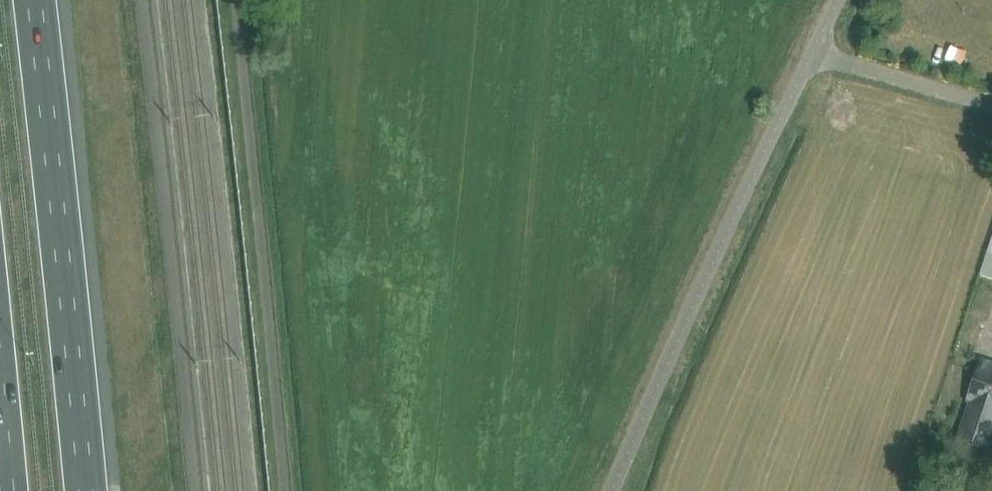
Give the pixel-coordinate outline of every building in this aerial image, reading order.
[(991,279),(991,253),(988,252),(981,275),(991,279)] [(957,440),(986,450),(991,434),(991,426),(989,425),(991,416),(991,364),(982,360),(967,402),(970,403),(957,440)]
